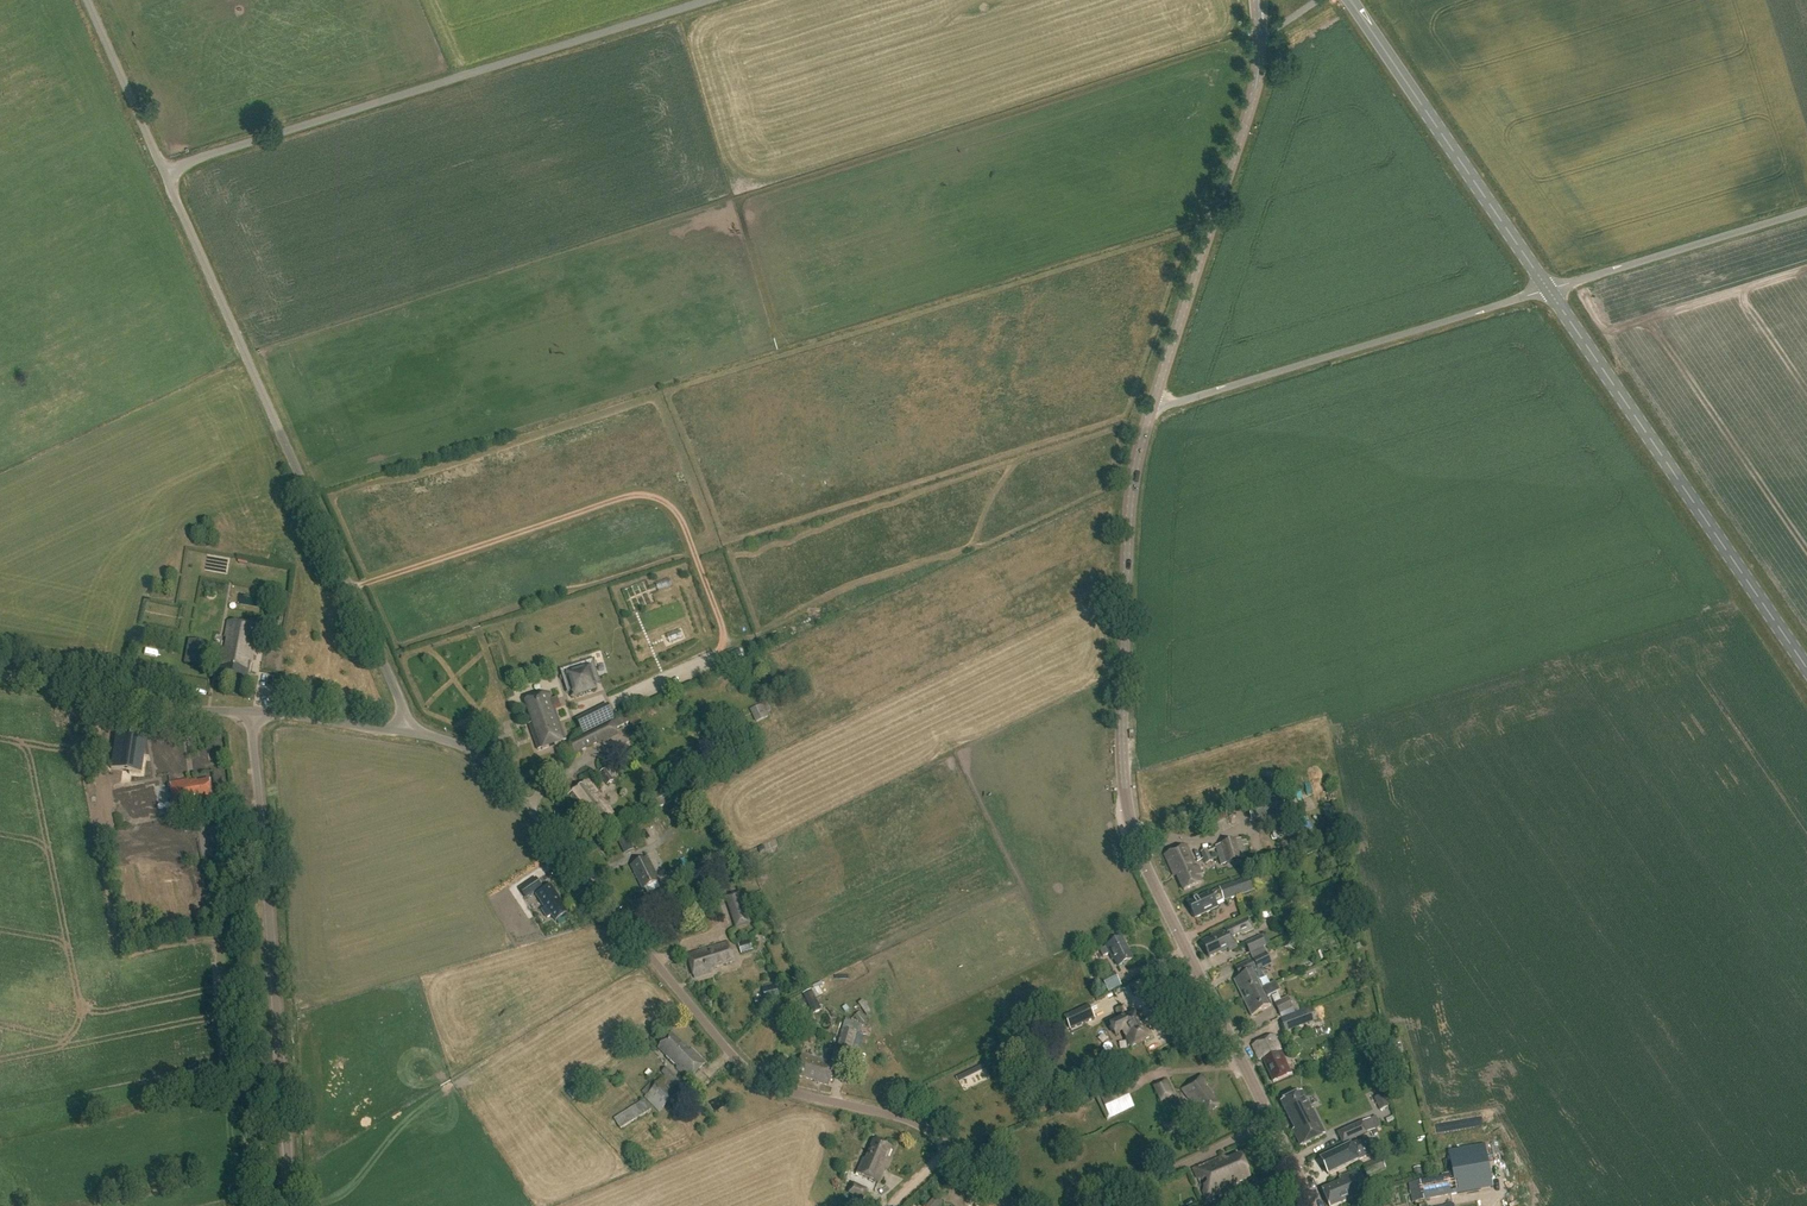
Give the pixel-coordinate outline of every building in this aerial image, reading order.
[(532,620),(534,636),(555,634),(553,618),(532,620)] [(258,627),(229,622),(218,679),(246,684),(249,664),(251,663),(258,627)] [(206,635),(190,632),(185,664),(200,667),(206,635)] [(270,649),(263,648),(258,669),(266,671),(270,649)] [(566,690),(572,688),(574,697),(574,698),(575,698),(575,697),(597,690),(598,690),(597,690),(594,681),(599,679),(595,666),(590,667),(588,662),(566,669),(567,674),(567,675),(562,676),(566,690)] [(529,725),(538,750),(566,741),(554,709),(561,706),(558,698),(551,700),(549,693),(526,702),(533,723),(529,725)] [(754,709),(757,722),(769,718),(766,705),(754,709)] [(577,721),(584,734),(615,719),(608,706),(577,721)] [(642,723),(636,710),(569,742),(575,754),(597,743),(598,744),(620,734),(617,729),(629,723),(632,728),(642,723)] [(143,739),(114,735),(110,769),(139,772),(143,739)] [(613,781),(605,769),(599,774),(607,785),(613,781)] [(599,794),(589,780),(571,795),(583,811),(587,809),(600,826),(613,816),(599,796),(599,794)] [(190,786),(189,782),(170,785),(174,812),(201,808),(201,805),(214,802),(211,783),(190,786)] [(669,826),(683,820),(676,807),(663,813),(669,826)] [(1303,828),(1311,824),(1307,815),(1298,820),(1303,828)] [(640,833),(644,840),(662,831),(658,823),(640,833)] [(1246,858),(1241,839),(1215,847),(1221,866),(1246,858)] [(1194,863),(1186,846),(1165,855),(1173,873),(1176,872),(1184,891),(1202,883),(1193,864),(1194,863)] [(660,881),(648,857),(630,866),(642,889),(660,881)] [(1263,883),(1259,874),(1218,889),(1218,890),(1188,904),(1195,919),(1218,908),(1215,903),(1222,899),(1223,901),(1255,889),(1254,887),(1263,883)] [(543,888),(537,878),(520,889),(526,899),(543,888)] [(562,902),(550,884),(534,894),(544,909),(546,908),(555,921),(566,913),(560,903),(562,902)] [(750,923),(740,893),(726,898),(736,928),(750,923)] [(1253,930),(1248,919),(1225,930),(1226,931),(1202,943),(1209,958),(1228,949),(1229,952),(1237,948),(1232,938),(1241,934),(1242,935),(1253,930)] [(1270,942),(1265,933),(1245,943),(1250,953),(1266,946),(1265,944),(1270,942)] [(1132,959),(1121,938),(1106,946),(1106,947),(1100,950),(1103,957),(1109,954),(1112,959),(1113,959),(1118,967),(1132,959)] [(753,950),(750,941),(739,944),(742,954),(753,950)] [(734,962),(728,943),(707,950),(707,949),(687,955),(695,978),(712,972),(711,969),(734,962)] [(1234,982),(1243,999),(1263,989),(1276,984),(1275,982),(1261,989),(1252,972),(1272,963),(1264,947),(1250,954),(1253,959),(1235,968),(1240,978),(1234,982)] [(1121,986),(1114,971),(1100,978),(1107,993),(1121,986)] [(1263,989),(1243,999),(1252,1017),(1270,1008),(1264,997),(1278,990),(1276,984),(1263,989)] [(814,990),(807,994),(812,1003),(818,999),(814,990)] [(1295,1013),(1288,998),(1276,1003),(1281,1018),(1295,1013)] [(1127,1013),(1123,1006),(1118,1008),(1123,1020),(1108,1027),(1113,1036),(1115,1035),(1120,1046),(1129,1042),(1131,1047),(1151,1037),(1140,1014),(1131,1018),(1130,1015),(1126,1017),(1125,1014),(1127,1013)] [(1091,1009),(1067,1020),(1074,1033),(1097,1021),(1091,1009)] [(1309,1023),(1304,1010),(1280,1018),(1285,1032),(1309,1023)] [(862,1026),(845,1021),(837,1047),(859,1053),(864,1035),(860,1034),(862,1026)] [(690,1050),(672,1033),(658,1048),(677,1067),(676,1068),(689,1080),(706,1063),(691,1049),(690,1050)] [(1281,1049),(1274,1035),(1253,1046),(1260,1060),(1262,1059),(1274,1083),(1292,1074),(1280,1050),(1281,1049)] [(835,1064),(802,1054),(796,1076),(818,1082),(818,1083),(828,1086),(835,1064)] [(684,1086),(666,1068),(661,1073),(665,1076),(662,1079),(658,1075),(641,1092),(645,1096),(643,1099),(658,1113),(684,1086)] [(1144,1083),(1155,1078),(1152,1072),(1142,1077),(1144,1083)] [(1207,1085),(1200,1075),(1182,1089),(1203,1117),(1218,1106),(1204,1087),(1207,1085)] [(1173,1097),(1165,1081),(1153,1087),(1160,1103),(1173,1097)] [(1131,1101),(1123,1086),(1108,1094),(1097,1099),(1099,1104),(1103,1108),(1111,1111),(1131,1101)] [(1311,1110),(1302,1092),(1281,1103),(1295,1130),(1293,1131),(1301,1147),(1325,1134),(1312,1109),(1311,1110)] [(1376,1129),(1371,1118),(1338,1132),(1342,1143),(1376,1129)] [(1183,1128),(1178,1119),(1163,1126),(1167,1136),(1183,1128)] [(1367,1138),(1352,1145),(1359,1161),(1375,1154),(1374,1152),(1378,1150),(1375,1145),(1371,1147),(1367,1138)] [(874,1141),(866,1160),(864,1159),(857,1173),(848,1169),(834,1199),(850,1205),(860,1205),(866,1192),(870,1194),(871,1192),(875,1194),(880,1184),(878,1183),(887,1164),(885,1163),(891,1149),(874,1141)] [(1492,1187),(1484,1144),(1449,1151),(1453,1172),(1441,1175),(1442,1177),(1408,1183),(1412,1202),(1492,1187)] [(1359,1161),(1352,1145),(1321,1160),(1329,1175),(1359,1161)] [(1250,1178),(1240,1155),(1224,1162),(1222,1158),(1194,1170),(1207,1201),(1223,1194),(1222,1192),(1231,1188),(1230,1186),(1250,1178)] [(1358,1170),(1340,1178),(1341,1181),(1322,1190),(1329,1205),(1336,1205),(1368,1192),(1358,1170)] [(935,1196),(926,1205),(941,1205),(943,1204),(935,1196)]
